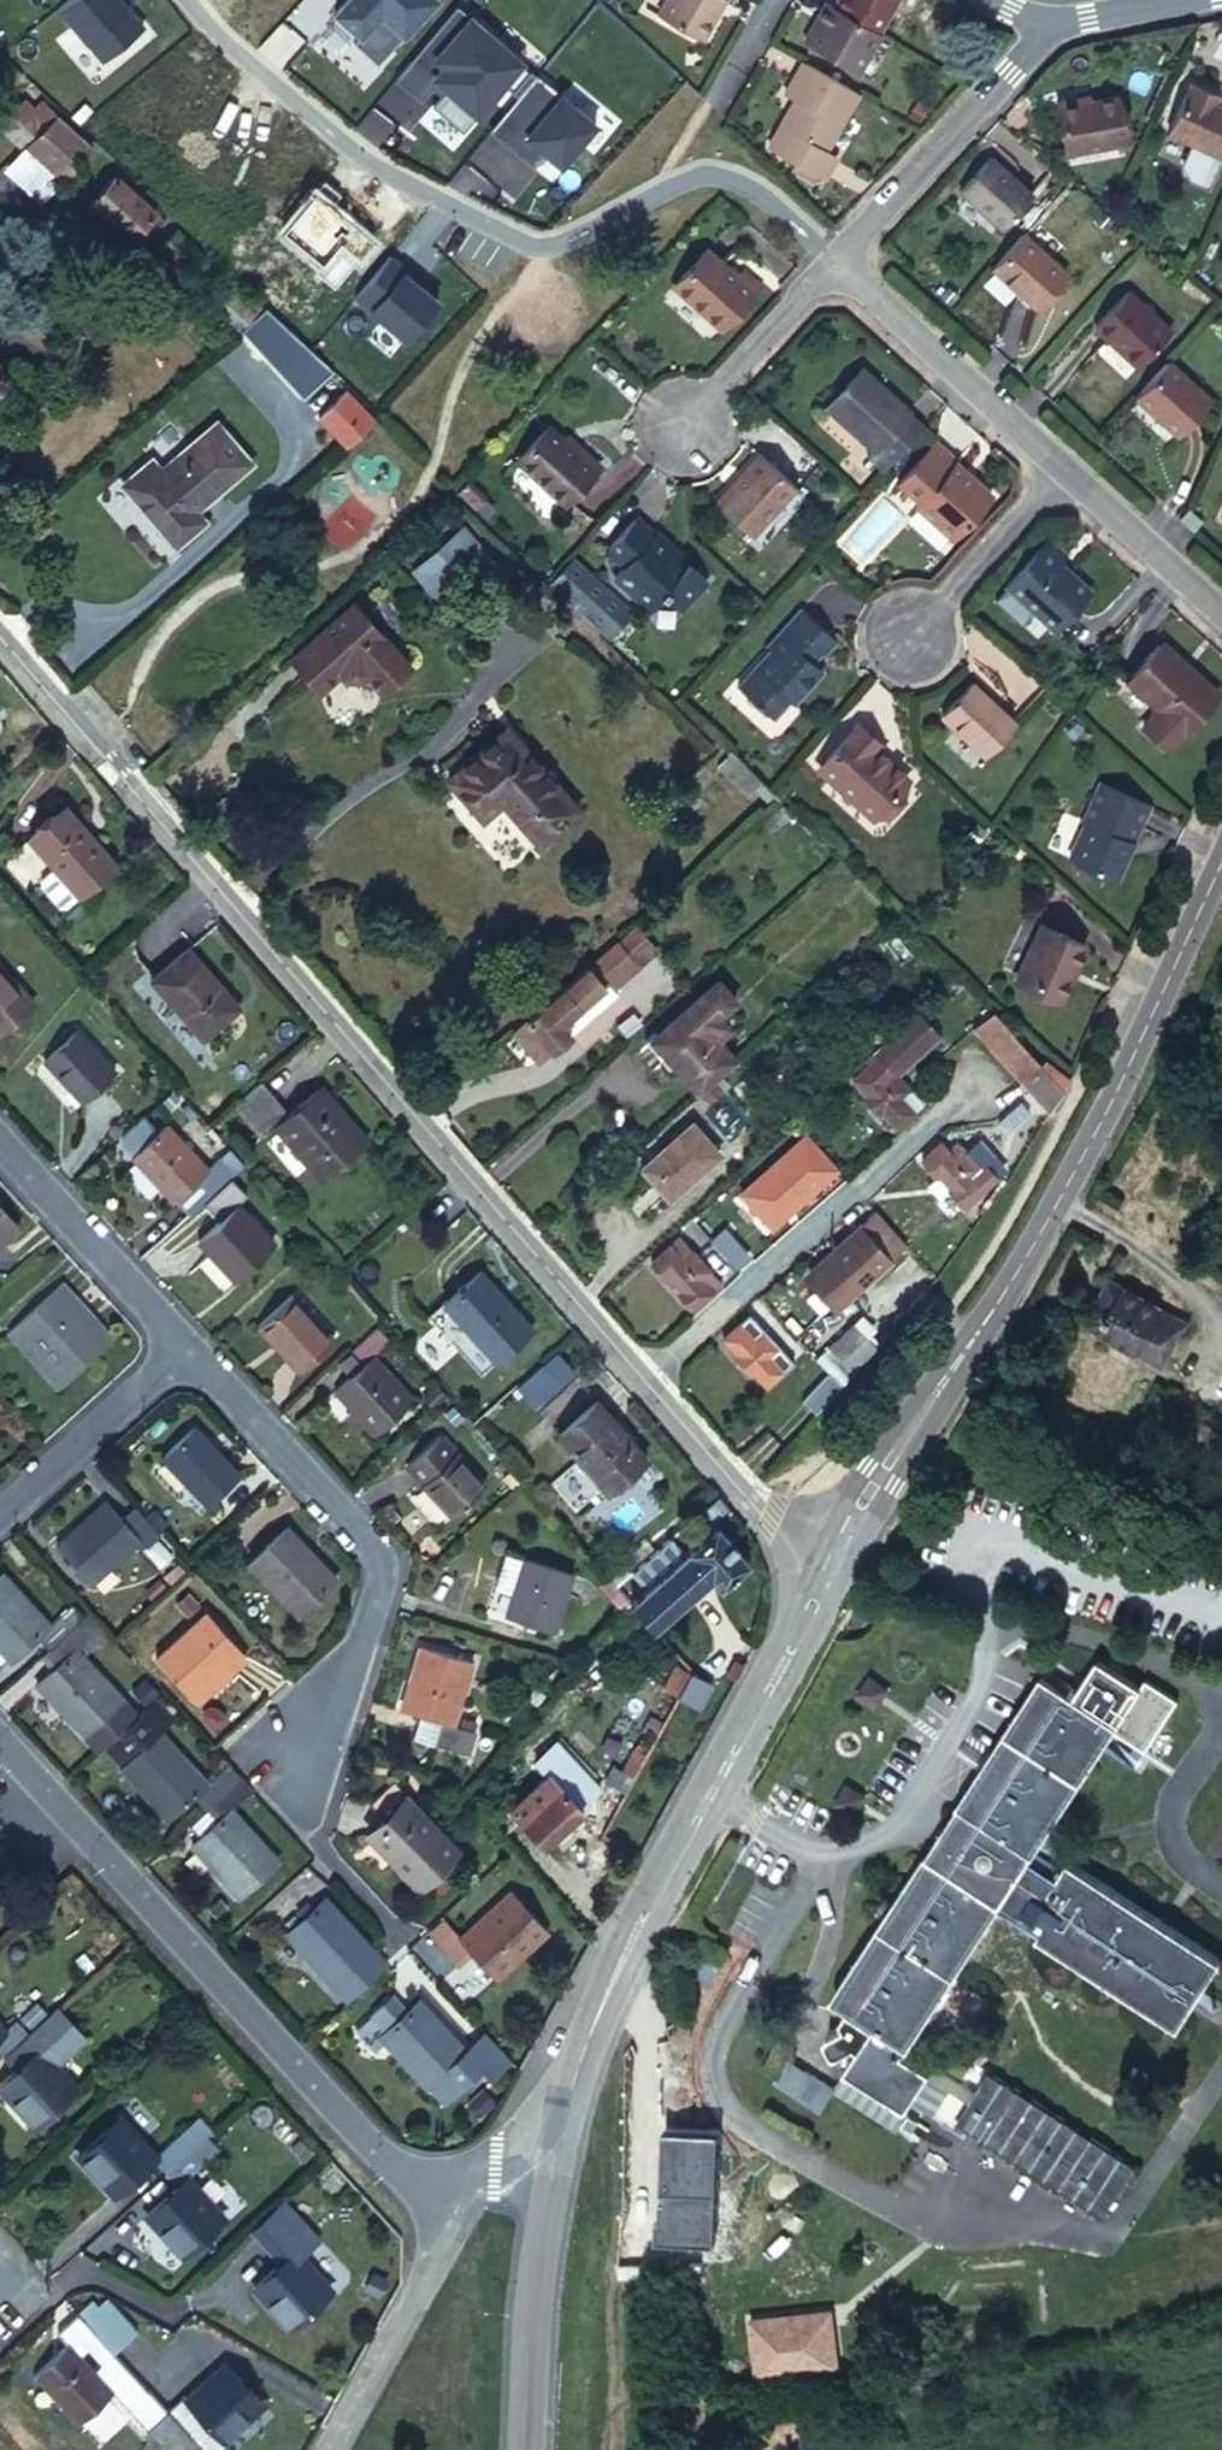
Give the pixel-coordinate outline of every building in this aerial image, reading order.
[(57,6),(102,59),(142,26),(125,6),(120,0),(64,0),(57,6)] [(329,16),(354,39),(348,46),(372,68),(429,6),(422,0),(344,0),(329,16)] [(725,0),(667,0),(656,20),(700,45),(725,0)] [(871,38),(894,0),(841,0),(832,15),(871,38)] [(409,68),(456,12),(451,8),(389,83),(415,104),(426,91),(435,99),(442,91),(433,84),(431,86),(409,68)] [(832,15),(825,11),(813,31),(817,32),(805,53),(851,80),(874,40),(871,38),(832,15)] [(508,94),(527,72),(456,12),(409,68),(431,86),(433,84),(442,91),(435,99),(437,100),(443,92),(468,113),(494,82),(508,94)] [(817,32),(813,31),(802,50),(805,53),(817,32)] [(855,99),(801,67),(783,99),(793,105),(778,130),(823,156),(855,99)] [(485,131),(511,153),(516,147),(535,163),(536,164),(547,151),(561,162),(592,124),(533,75),(485,131)] [(1166,133),(1192,145),(1221,159),(1221,99),(1219,98),(1221,92),(1190,78),(1166,133)] [(443,92),(428,110),(454,131),(468,113),(443,92)] [(1056,98),(1065,154),(1128,144),(1119,92),(1092,97),(1084,98),(1082,93),(1056,98)] [(52,107),(47,111),(39,104),(34,109),(23,97),(0,120),(0,123),(23,145),(27,140),(56,112),(52,107)] [(94,147),(56,112),(27,140),(65,177),(94,147)] [(1192,145),(1182,168),(1186,181),(1210,192),(1221,166),(1221,159),(1192,145)] [(516,147),(511,153),(530,168),(535,163),(516,147)] [(993,154),(957,193),(1001,233),(1037,194),(993,154)] [(117,177),(90,204),(131,243),(157,216),(117,177)] [(176,230),(160,247),(183,268),(199,252),(176,230)] [(1026,236),(994,272),(1038,310),(1070,274),(1026,236)] [(707,246),(670,286),(722,332),(765,285),(744,267),(740,273),(732,265),(730,266),(707,246)] [(424,280),(389,251),(354,293),(404,335),(437,296),(422,284),(424,280)] [(247,325),(263,310),(206,255),(190,271),(247,325)] [(1130,286),(1093,327),(1137,368),(1175,327),(1130,286)] [(295,333),(267,306),(263,310),(244,331),(274,358),(295,333)] [(1216,401),(1171,362),(1137,400),(1182,440),(1216,401)] [(867,457),(885,474),(929,426),(914,413),(916,410),(864,363),(824,407),(872,451),(867,457)] [(347,445),(374,421),(347,390),(320,416),(347,445)] [(144,455),(118,477),(146,510),(139,516),(168,548),(201,520),(192,510),(249,460),(212,419),(155,468),(144,455)] [(562,509),(591,478),(569,458),(573,454),(546,430),(515,464),(562,509)] [(937,438),(896,483),(918,503),(914,507),(953,542),(997,493),(959,460),(961,458),(937,438)] [(760,455),(718,504),(755,536),(797,486),(760,455)] [(639,521),(610,553),(627,568),(617,579),(650,611),(659,602),(662,605),(669,596),(670,595),(689,610),(711,586),(639,521)] [(458,533),(416,570),(442,599),(484,564),(458,533)] [(1073,555),(1052,537),(1006,587),(1058,634),(1098,590),(1066,561),(1073,555)] [(610,643),(637,614),(585,565),(558,593),(610,643)] [(670,595),(669,596),(688,613),(689,610),(670,595)] [(659,602),(650,611),(653,613),(662,605),(659,602)] [(357,604),(295,659),(322,691),(343,673),(348,678),(363,679),(368,675),(383,692),(412,666),(357,604)] [(771,653),(735,692),(771,725),(787,707),(792,711),(823,677),(814,668),(838,643),(802,611),(767,650),(771,653)] [(1127,682),(1156,708),(1141,726),(1172,754),(1221,696),(1221,688),(1165,637),(1127,682)] [(978,680),(946,716),(989,755),(1020,718),(978,680)] [(860,723),(823,768),(880,815),(911,778),(876,749),(882,742),(860,723)] [(449,783),(455,789),(516,737),(508,729),(449,783)] [(455,789),(483,819),(504,801),(542,843),(580,809),(516,737),(455,789)] [(1086,823),(1069,859),(1122,883),(1157,804),(1101,779),(1083,820),(1086,823)] [(71,809),(35,841),(83,899),(121,867),(71,809)] [(776,814),(765,823),(775,834),(786,824),(776,814)] [(1042,920),(1017,975),(1068,998),(1093,942),(1042,920)] [(621,941),(641,964),(658,949),(637,927),(621,941)] [(594,964),(515,1031),(540,1061),(573,1033),(568,1027),(614,987),(641,964),(621,941),(594,964)] [(192,951),(154,983),(205,1041),(243,1008),(192,951)] [(35,1005),(0,963),(0,1036),(35,1005)] [(719,984),(690,1010),(719,1042),(731,1032),(719,1020),(737,1004),(719,984)] [(614,987),(568,1027),(573,1033),(619,993),(614,987)] [(656,1040),(701,1093),(736,1061),(719,1042),(690,1010),(656,1040)] [(995,1011),(975,1029),(985,1039),(1005,1022),(995,1011)] [(937,1031),(920,1012),(878,1050),(881,1053),(896,1069),(937,1031)] [(76,1022),(42,1052),(81,1094),(114,1065),(76,1022)] [(994,1049),(1014,1031),(1005,1022),(985,1039),(994,1049)] [(994,1049),(1002,1058),(1023,1041),(1014,1031),(994,1049)] [(1023,1041),(1002,1058),(1013,1069),(1032,1052),(1023,1041)] [(1042,1062),(1032,1052),(1013,1069),(1022,1080),(1042,1062)] [(872,1061),(856,1075),(868,1087),(864,1090),(878,1106),(882,1104),(897,1121),(912,1108),(923,1099),(896,1069),(881,1053),(872,1061)] [(1022,1080),(1032,1091),(1034,1089),(1051,1073),(1042,1062),(1022,1080)] [(1070,1075),(1059,1065),(1051,1073),(1034,1089),(1050,1107),(1067,1081),(1070,1075)] [(278,1100),(264,1083),(245,1099),(236,1107),(250,1124),(278,1100)] [(326,1090),(294,1118),(281,1129),(326,1182),(372,1142),(326,1090)] [(278,1100),(250,1124),(266,1142),(281,1129),(294,1118),(278,1100)] [(1023,1101),(1001,1121),(1009,1130),(1031,1110),(1023,1101)] [(172,1195),(203,1167),(163,1122),(154,1129),(139,1112),(118,1131),(118,1139),(128,1152),(127,1152),(168,1198),(172,1195)] [(697,1122),(646,1168),(672,1198),(724,1152),(697,1122)] [(940,1141),(921,1158),(935,1173),(939,1170),(953,1186),(949,1189),(962,1203),(980,1186),(973,1179),(984,1170),(965,1148),(959,1141),(948,1151),(940,1141)] [(971,1143),(965,1148),(984,1170),(973,1179),(980,1186),(995,1173),(971,1143)] [(796,1146),(764,1173),(780,1191),(786,1186),(800,1201),(825,1179),(811,1163),(796,1146)] [(824,1152),(811,1163),(825,1179),(838,1167),(824,1152)] [(205,1193),(230,1170),(232,1170),(218,1154),(203,1167),(172,1195),(186,1211),(200,1198),(205,1193)] [(246,1187),(230,1170),(205,1193),(200,1198),(217,1214),(237,1195),(246,1187)] [(953,1186),(939,1170),(935,1173),(926,1182),(940,1198),(949,1189),(953,1186)] [(237,1195),(217,1214),(195,1233),(230,1273),(269,1238),(249,1214),(251,1211),(237,1195)] [(406,1195),(398,1204),(405,1211),(414,1203),(406,1195)] [(876,1210),(835,1246),(848,1260),(842,1266),(857,1283),(859,1285),(906,1243),(876,1210)] [(10,1230),(0,1219),(0,1239),(10,1230)] [(673,1240),(653,1259),(668,1274),(672,1271),(683,1285),(679,1288),(694,1304),(713,1287),(724,1278),(715,1269),(691,1242),(682,1232),(673,1240)] [(848,1260),(835,1246),(830,1252),(832,1254),(809,1275),(835,1303),(857,1283),(842,1266),(848,1260)] [(480,1270),(429,1314),(480,1372),(531,1328),(480,1270)] [(1187,1323),(1107,1282),(1084,1326),(1164,1367),(1187,1323)] [(4,1333),(29,1361),(35,1354),(60,1381),(103,1343),(79,1317),(86,1311),(61,1283),(4,1333)] [(290,1292),(257,1323),(300,1371),(334,1340),(290,1292)] [(110,1337),(86,1311),(79,1317),(103,1343),(110,1337)] [(755,1312),(744,1322),(753,1331),(764,1322),(755,1312)] [(744,1322),(728,1337),(742,1353),(738,1356),(754,1373),(758,1370),(771,1385),(788,1370),(777,1358),(787,1350),(769,1330),(764,1322),(753,1331),(744,1322)] [(375,1323),(349,1347),(362,1361),(334,1386),(373,1430),(409,1398),(372,1354),(388,1339),(375,1323)] [(787,1350),(795,1343),(778,1323),(769,1330),(787,1350)] [(862,1339),(841,1362),(855,1375),(875,1351),(862,1339)] [(797,1361),(787,1350),(777,1358),(788,1370),(797,1361)] [(53,1388),(60,1381),(35,1354),(29,1361),(53,1388)] [(546,1367),(518,1391),(536,1412),(565,1388),(546,1367)] [(845,1386),(833,1372),(807,1402),(819,1416),(845,1386)] [(592,1400),(555,1432),(606,1490),(643,1457),(592,1400)] [(199,1421),(165,1453),(211,1503),(245,1473),(199,1421)] [(404,1460),(419,1477),(451,1449),(436,1432),(404,1460)] [(481,1483),(451,1449),(419,1477),(449,1511),(481,1483)] [(718,1494),(695,1514),(705,1524),(727,1505),(719,1495),(718,1494)] [(133,1541),(115,1520),(97,1503),(49,1548),(85,1587),(133,1541)] [(131,1509),(129,1507),(115,1520),(133,1541),(139,1548),(154,1535),(131,1509)] [(688,1552),(630,1602),(640,1613),(643,1617),(651,1626),(709,1577),(718,1587),(749,1560),(717,1522),(686,1548),(688,1552)] [(290,1528),(252,1563),(299,1616),(338,1582),(290,1528)] [(484,1581),(500,1586),(510,1552),(493,1547),(484,1581)] [(500,1586),(495,1608),(547,1623),(562,1566),(510,1552),(500,1586)] [(45,1651),(49,1647),(78,1621),(64,1606),(46,1623),(0,1574),(0,1653),(6,1660),(32,1636),(45,1651)] [(640,1613),(630,1602),(622,1611),(636,1625),(643,1617),(640,1613)] [(612,1623),(599,1636),(615,1650),(636,1625),(622,1611),(612,1623)] [(203,1613),(155,1659),(190,1698),(238,1652),(203,1613)] [(94,1634),(81,1619),(78,1621),(49,1647),(63,1662),(52,1672),(36,1686),(83,1737),(123,1700),(76,1650),(94,1634)] [(413,1644),(397,1705),(416,1711),(411,1730),(465,1745),(471,1726),(464,1724),(459,1723),(453,1720),(447,1718),(462,1658),(413,1644)] [(49,1647),(45,1651),(39,1656),(52,1672),(63,1662),(49,1647)] [(238,1652),(190,1698),(195,1703),(244,1658),(238,1652)] [(1122,1731),(1153,1753),(1186,1703),(1155,1682),(1150,1689),(1107,1661),(1079,1704),(1046,1685),(837,1999),(849,2008),(849,2009),(911,2047),(1005,1906),(1045,1934),(1042,1938),(1181,2031),(1221,1970),(1221,1963),(1073,1864),(1069,1870),(1041,1851),(1046,1845),(1057,1852),(1069,1834),(1058,1827),(1122,1731)] [(736,1673),(741,1666),(732,1662),(725,1674),(733,1679),(736,1673)] [(710,1680),(689,1668),(676,1692),(697,1704),(710,1680)] [(203,1807),(236,1777),(224,1764),(205,1781),(159,1733),(171,1721),(151,1698),(130,1718),(132,1720),(110,1740),(127,1759),(118,1767),(165,1818),(191,1794),(203,1807)] [(635,1765),(645,1747),(633,1740),(620,1764),(631,1771),(635,1765)] [(534,1783),(504,1809),(537,1845),(549,1835),(560,1826),(579,1808),(559,1785),(564,1780),(553,1766),(547,1772),(540,1778),(534,1783)] [(246,1788),(236,1777),(203,1807),(202,1809),(214,1821),(188,1844),(235,1895),(275,1858),(230,1808),(248,1790),(246,1788)] [(395,1779),(368,1803),(384,1821),(368,1834),(416,1885),(457,1847),(433,1820),(429,1824),(406,1800),(410,1796),(395,1779)] [(560,1826),(549,1835),(555,1842),(566,1832),(560,1826)] [(447,1926),(433,1939),(456,1965),(471,1951),(494,1977),(544,1931),(509,1891),(458,1936),(447,1926)] [(284,1935),(332,1986),(372,1949),(325,1898),(284,1935)] [(356,1989),(384,1963),(382,1960),(381,1958),(372,1949),(332,1986),(344,1999),(356,1989)] [(389,1996),(380,2005),(393,2020),(403,2011),(389,1996)] [(380,2005),(351,2032),(367,2050),(379,2038),(422,2086),(424,2085),(442,2105),(482,2070),(463,2050),(417,1998),(403,2011),(393,2020),(380,2005)] [(7,2045),(19,2060),(0,2078),(0,2094),(30,2125),(68,2089),(57,2075),(91,2043),(53,2002),(22,2031),(9,2042),(7,2045)] [(904,2057),(911,2047),(849,2009),(843,2016),(846,2026),(828,2034),(837,2054),(862,2046),(846,2073),(907,2114),(932,2075),(904,2057)] [(22,2031),(10,2019),(0,2027),(0,2051),(7,2045),(9,2042),(22,2031)] [(479,2035),(463,2050),(482,2070),(491,2080),(507,2066),(479,2035)] [(783,2038),(764,2068),(779,2078),(791,2060),(798,2047),(783,2038)] [(978,2093),(911,2047),(904,2057),(932,2075),(973,2102),(978,2093)] [(836,2090),(791,2060),(779,2078),(776,2082),(821,2112),(835,2091),(836,2090)] [(836,2090),(835,2091),(896,2131),(907,2114),(846,2073),(836,2090)] [(973,2102),(959,2122),(1104,2219),(1137,2171),(992,2074),(978,2093),(973,2102)] [(111,2193),(151,2156),(116,2117),(75,2154),(111,2193)] [(204,2132),(192,2119),(151,2156),(162,2169),(174,2158),(200,2135),(204,2132)] [(715,2240),(721,2131),(667,2128),(661,2238),(692,2239),(692,2248),(715,2249),(715,2240)] [(174,2158),(162,2169),(174,2182),(178,2178),(211,2148),(200,2135),(174,2158)] [(178,2178),(174,2182),(139,2214),(175,2253),(213,2217),(178,2178)] [(293,2208),(261,2239),(289,2270),(262,2294),(298,2334),(338,2298),(305,2260),(325,2242),(293,2208)] [(832,2303),(740,2312),(750,2376),(837,2369),(833,2316),(832,2303)] [(97,2308),(82,2321),(116,2358),(139,2338),(121,2318),(113,2324),(97,2308)] [(116,2358),(82,2321),(76,2314),(55,2333),(64,2344),(30,2377),(73,2424),(109,2392),(82,2363),(93,2353),(110,2370),(119,2362),(116,2358)] [(172,2415),(203,2449),(227,2449),(225,2446),(264,2410),(227,2370),(189,2405),(184,2402),(172,2415)] [(166,2413),(150,2395),(128,2416),(144,2432),(166,2413)] [(166,2413),(144,2432),(160,2449),(199,2449),(186,2435),(166,2413)]
